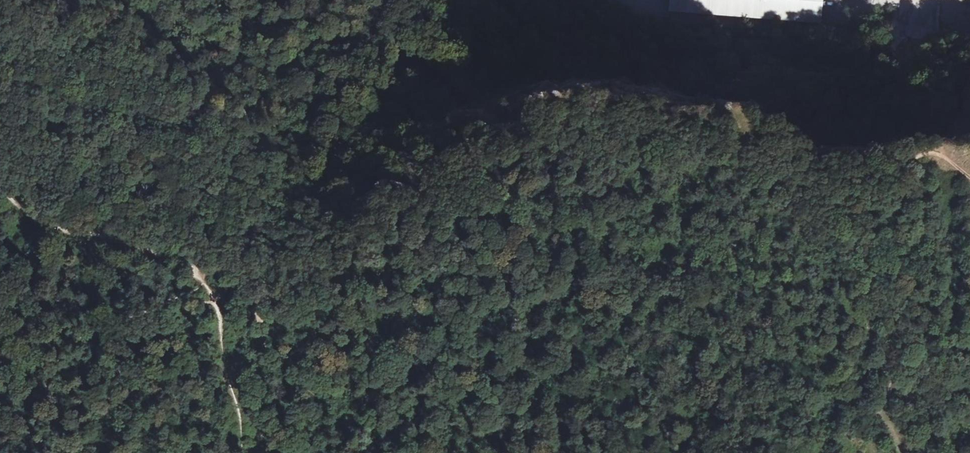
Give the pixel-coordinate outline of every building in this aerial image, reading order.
[(820,24),(822,0),(669,0),(668,11),(820,24)]
